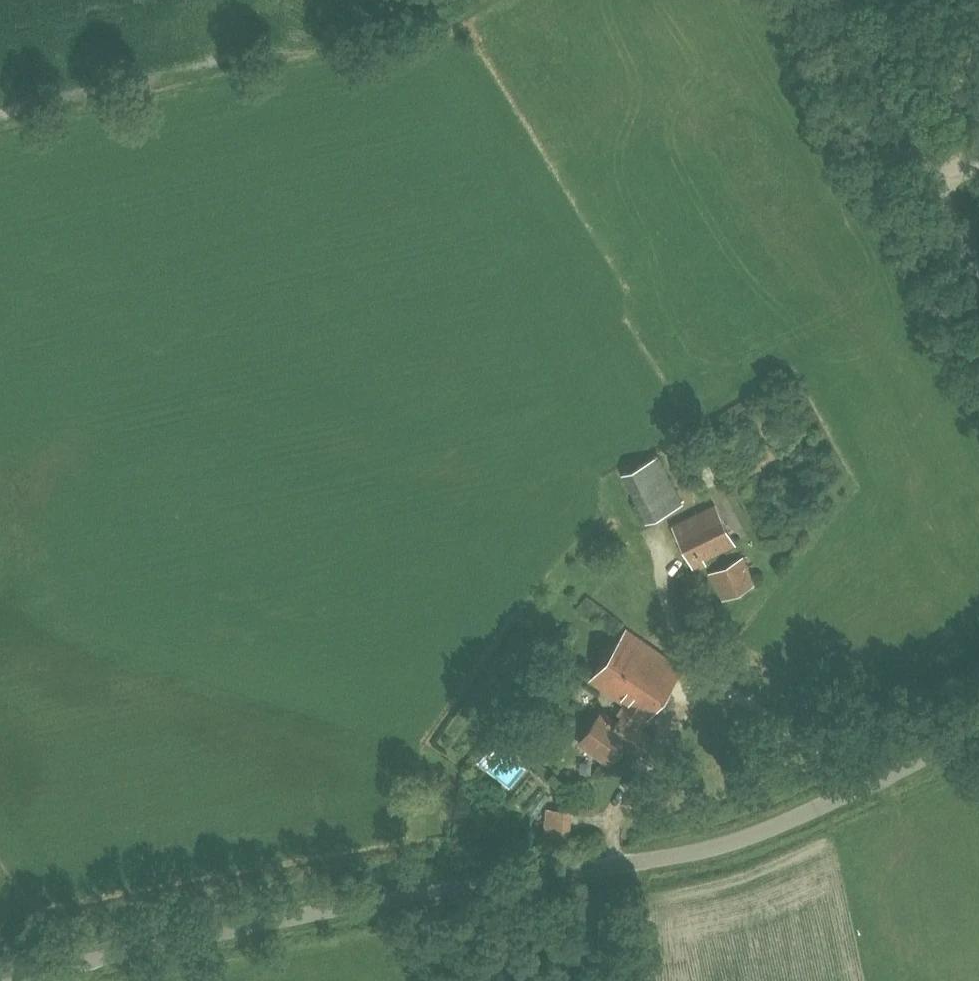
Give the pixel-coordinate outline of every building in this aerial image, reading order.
[(659,453),(621,472),(645,521),(683,502),(659,453)] [(737,544),(723,517),(716,503),(673,524),(695,570),(707,564),(705,559),(737,544)] [(709,572),(723,600),(757,583),(743,555),(709,572)] [(589,679),(624,702),(649,719),(684,666),(627,626),(589,679)] [(643,727),(649,719),(624,702),(614,715),(602,706),(577,742),(609,766),(625,745),(639,755),(653,734),(643,727)] [(544,845),(570,846),(574,809),(546,806),(544,845)]
